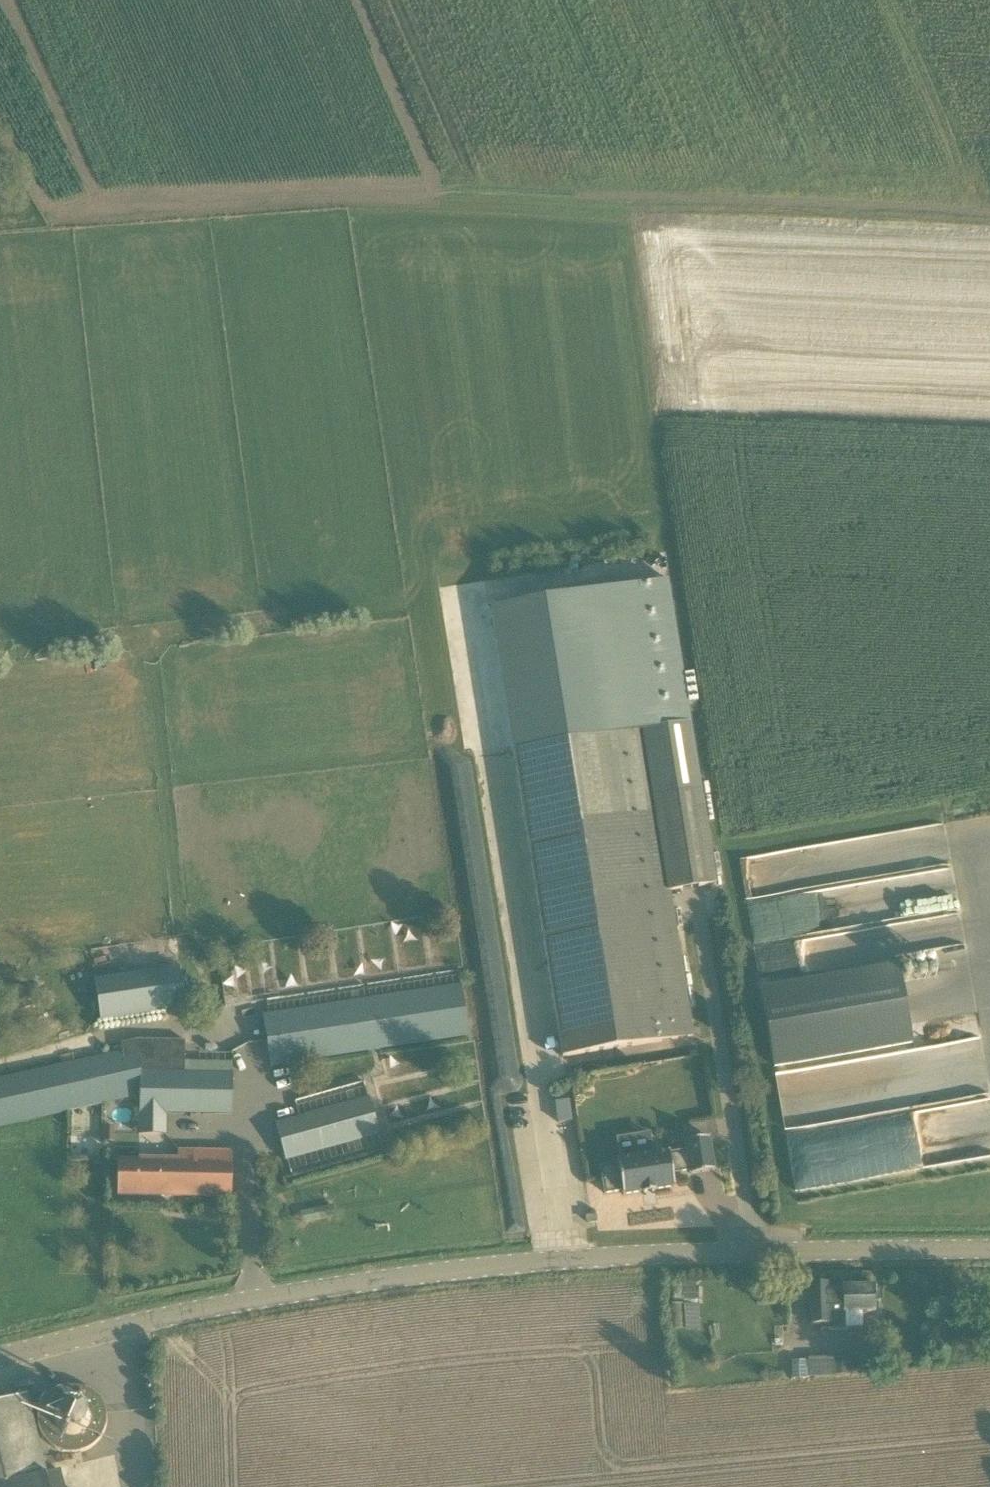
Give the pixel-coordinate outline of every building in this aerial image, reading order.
[(526,833),(559,1037),(562,1057),(693,1036),(690,1016),(669,887),(715,880),(700,785),(696,760),(667,579),(490,607),(509,728),(512,746),(526,833)] [(761,988),(774,1067),(912,1043),(899,964),(761,988)] [(179,968),(95,981),(101,1019),(184,1006),(179,968)] [(468,1037),(460,984),(264,1014),(272,1066),(468,1037)] [(77,1061),(0,1078),(0,1127),(100,1104),(120,1100),(138,1095),(138,1134),(167,1134),(167,1114),(232,1114),(232,1072),(183,1072),(184,1061),(184,1040),(136,1040),(121,1043),(122,1050),(113,1052),(77,1061)] [(369,1098),(295,1119),(276,1125),(286,1159),(379,1133),(369,1098)] [(573,1121),(572,1107),(559,1108),(561,1122),(573,1121)] [(618,1164),(600,1167),(605,1194),(622,1191),(623,1195),(643,1192),(643,1193),(655,1192),(655,1190),(674,1187),(672,1173),(690,1171),(690,1174),(714,1170),(709,1138),(685,1141),(687,1151),(669,1154),(669,1152),(652,1155),(652,1151),(633,1154),(634,1158),(617,1161),(618,1164)] [(139,1164),(119,1164),(119,1196),(231,1197),(231,1153),(191,1153),(191,1160),(139,1160),(139,1164)] [(677,1304),(678,1328),(699,1327),(697,1282),(683,1283),(684,1292),(689,1292),(689,1304),(677,1304)] [(813,1326),(820,1325),(820,1330),(845,1329),(845,1314),(875,1313),(874,1286),(830,1288),(830,1284),(811,1285),(813,1326)] [(847,1359),(834,1359),(834,1375),(847,1374),(847,1373),(847,1359)] [(793,1360),(792,1378),(806,1379),(806,1360),(793,1360)] [(40,1434),(42,1437),(44,1440),(46,1443),(48,1445),(51,1447),(54,1449),(57,1451),(60,1452),(63,1453),(66,1453),(70,1454),(73,1454),(77,1454),(80,1453),(83,1452),(86,1451),(89,1449),(92,1448),(95,1445),(97,1443),(100,1441),(102,1438),(103,1435),(105,1432),(106,1429),(107,1426),(107,1422),(107,1419),(107,1418),(107,1415),(107,1411),(106,1408),(105,1405),(104,1402),(102,1399),(100,1396),(98,1394),(95,1391),(93,1389),(91,1388),(82,1402),(79,1401),(77,1400),(74,1399),(71,1399),(66,1399),(62,1384),(60,1384),(57,1386),(54,1387),(51,1389),(49,1391),(46,1393),(44,1396),(42,1399),(40,1401),(39,1404),(38,1408),(37,1411),(36,1414),(36,1418),(36,1422),(37,1425),(38,1428),(39,1431),(40,1434)] [(26,1394),(0,1400),(0,1486),(50,1486),(26,1394)]
